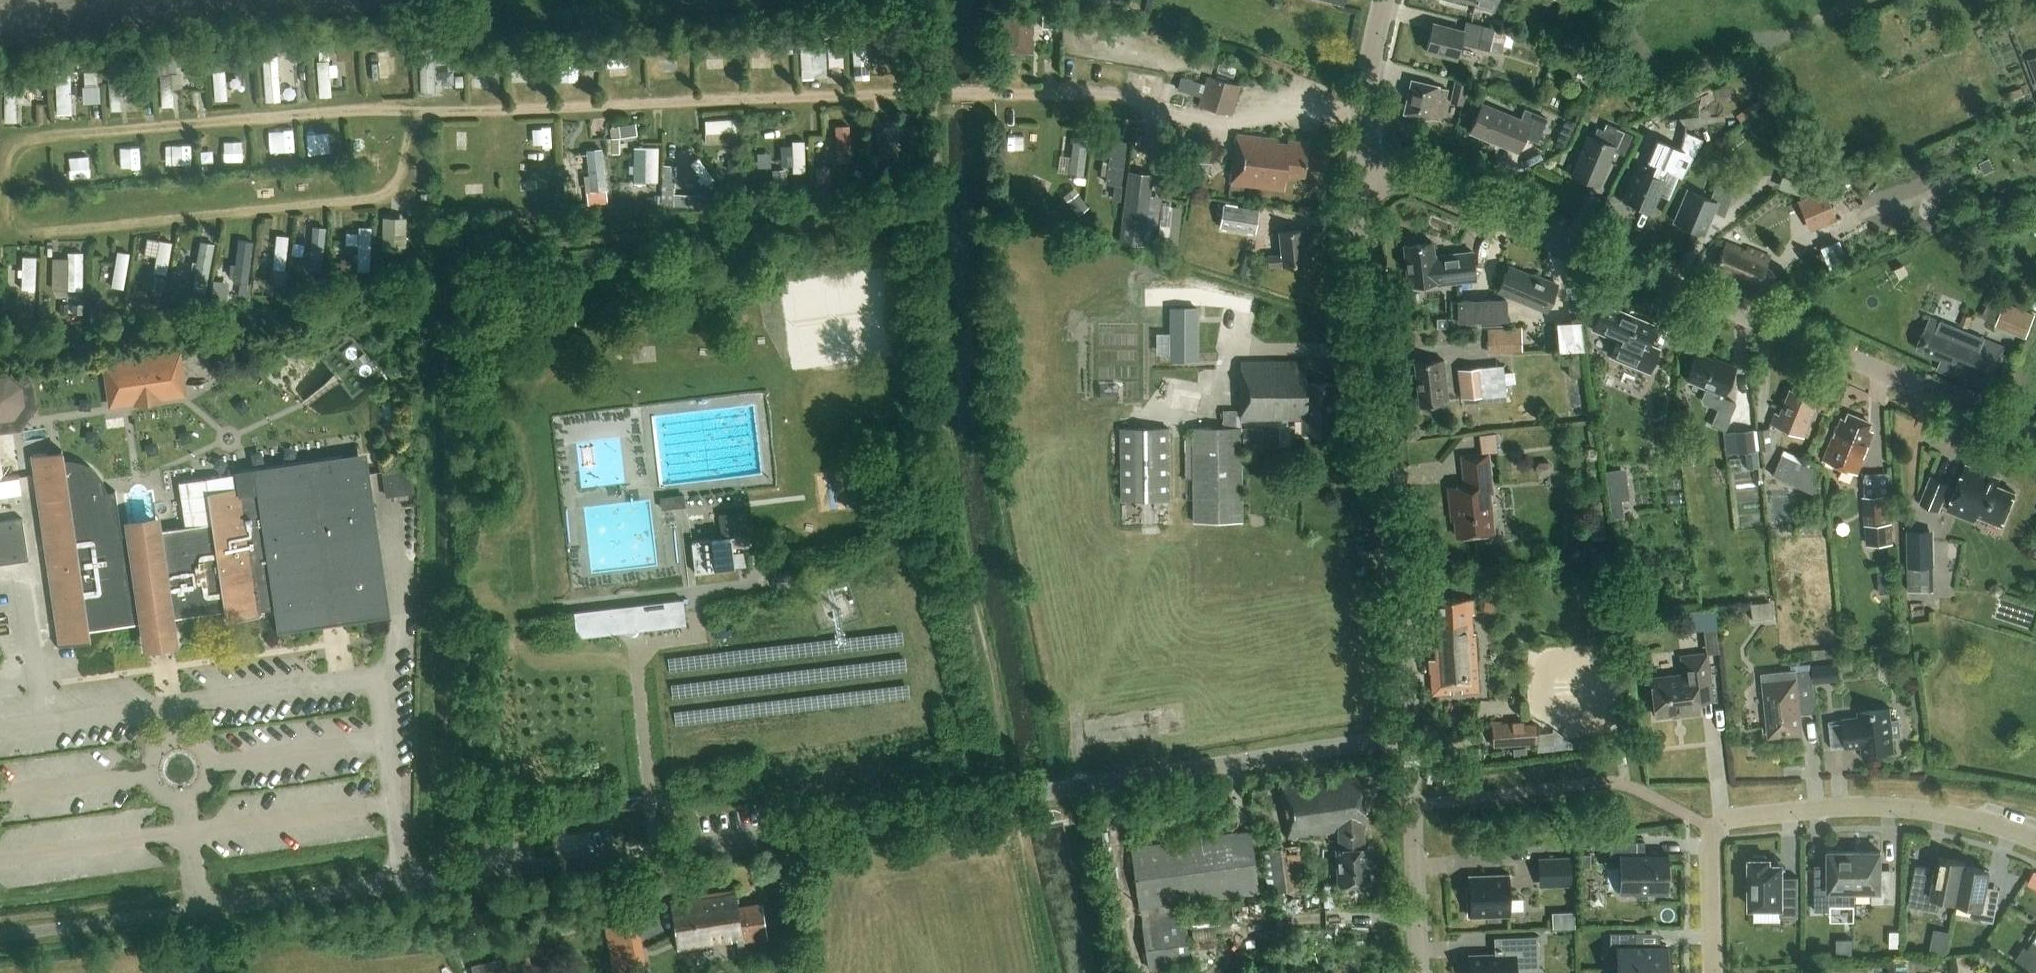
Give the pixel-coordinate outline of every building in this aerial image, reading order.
[(1476,2),(1475,6),(1493,9),(1495,0),(1465,0),(1476,2)] [(1033,11),(1002,11),(1002,52),(1032,52),(1033,11)] [(1489,50),(1494,29),(1464,21),(1462,31),(1431,24),(1424,51),(1456,59),(1460,43),(1476,47),(1489,50)] [(854,38),(855,70),(871,69),(870,55),(880,54),(879,37),(854,38)] [(743,51),(742,42),(734,43),(734,51),(743,51)] [(826,43),(826,54),(842,53),(842,42),(826,43)] [(825,43),(799,45),(800,75),(826,74),(825,43)] [(422,90),(434,90),(434,52),(422,52),(422,90)] [(2035,83),(2035,56),(2027,59),(2035,83)] [(57,57),(57,66),(70,65),(69,57),(57,57)] [(215,69),(214,97),(224,97),(224,70),(215,69)] [(277,70),(264,70),(265,96),(278,96),(277,70)] [(1770,99),(1759,74),(1747,80),(1754,96),(1731,114),(1736,121),(1758,105),(1770,99)] [(1238,86),(1206,76),(1197,104),(1230,113),(1238,86)] [(57,110),(71,110),(72,80),(58,79),(57,110)] [(1468,82),(1455,79),(1449,102),(1462,105),(1468,82)] [(1439,120),(1447,90),(1435,87),(1436,86),(1411,80),(1403,112),(1439,120)] [(5,89),(4,120),(19,120),(19,89),(5,89)] [(1537,142),(1547,119),(1524,109),(1520,119),(1482,103),(1470,131),(1518,151),(1525,136),(1537,142)] [(1773,114),(1769,105),(1753,112),(1757,121),(1773,114)] [(738,116),(705,117),(706,132),(739,131),(738,116)] [(834,123),(836,160),(854,159),(852,122),(834,123)] [(1587,135),(1571,173),(1596,184),(1612,150),(1622,154),(1631,134),(1605,123),(1602,130),(1596,127),(1592,137),(1587,135)] [(880,162),(898,161),(897,131),(879,132),(880,162)] [(1658,191),(1663,180),(1660,179),(1666,172),(1680,177),(1702,138),(1685,131),(1678,149),(1655,139),(1647,160),(1646,167),(1641,166),(1639,170),(1635,169),(1622,200),(1650,212),(1658,191)] [(1303,176),(1307,143),(1237,135),(1231,183),(1283,189),(1285,173),(1303,176)] [(805,137),(791,138),(793,170),(807,170),(805,137)] [(1126,141),(1111,139),(1105,183),(1120,185),(1126,141)] [(661,181),(662,144),(634,144),(634,180),(661,181)] [(603,146),(586,147),(588,202),(605,201),(603,146)] [(1990,159),(1980,163),(1985,174),(1994,169),(1990,159)] [(1723,216),(1733,191),(1715,183),(1709,199),(1687,189),(1673,221),(1701,233),(1710,211),(1723,216)] [(1835,219),(1823,189),(1796,200),(1808,230),(1835,219)] [(1079,193),(1067,201),(1077,214),(1088,206),(1079,193)] [(1151,197),(1125,193),(1121,225),(1119,243),(1143,246),(1144,239),(1153,240),(1154,227),(1157,227),(1159,208),(1149,206),(1151,197)] [(1259,209),(1224,204),(1223,206),(1218,205),(1217,213),(1222,214),(1220,228),(1255,233),(1259,209)] [(1180,207),(1161,205),(1157,244),(1176,245),(1180,207)] [(403,216),(380,215),(379,250),(402,251),(403,216)] [(308,262),(325,264),(330,224),(314,222),(308,262)] [(360,224),(359,259),(376,259),(376,224),(360,224)] [(1279,232),(1281,254),(1266,255),(1267,266),(1282,264),(1282,266),(1305,264),(1302,230),(1279,232)] [(265,232),(264,265),(273,265),(274,232),(265,232)] [(273,266),(286,267),(289,233),(276,232),(273,266)] [(158,238),(153,269),(169,272),(175,241),(158,238)] [(203,239),(199,266),(213,268),(217,241),(203,239)] [(1442,284),(1476,280),(1473,251),(1435,255),(1433,242),(1404,245),(1408,285),(1437,282),(1437,281),(1441,280),(1442,284)] [(1756,290),(1768,257),(1746,247),(1745,251),(1725,243),(1715,268),(1736,276),(1734,282),(1748,288),(1756,290)] [(54,287),(84,287),(84,250),(66,249),(66,256),(54,256),(54,287)] [(22,254),(23,285),(40,285),(39,253),(22,254)] [(1546,311),(1557,284),(1532,274),(1532,276),(1508,266),(1498,291),(1546,311)] [(1508,324),(1507,299),(1459,301),(1460,324),(1478,324),(1478,320),(1481,319),(1482,325),(1508,324)] [(1996,325),(2026,337),(2035,314),(2006,302),(1996,325)] [(1648,345),(1655,327),(1624,314),(1624,316),(1601,305),(1591,330),(1615,340),(1609,355),(1649,372),(1658,350),(1648,345)] [(1172,308),(1172,354),(1198,354),(1198,308),(1172,308)] [(29,312),(14,318),(18,328),(33,323),(29,312)] [(1972,317),(1964,314),(1959,324),(1967,327),(1972,317)] [(1977,386),(1987,390),(2005,347),(1931,315),(1917,348),(1941,358),(1937,369),(1966,381),(1969,375),(1980,380),(1977,386)] [(1554,345),(1578,344),(1577,317),(1553,318),(1554,345)] [(1488,350),(1523,349),(1522,325),(1488,327),(1488,350)] [(180,351),(102,363),(109,408),(187,396),(180,351)] [(1575,353),(1564,353),(1567,375),(1577,374),(1575,353)] [(1722,398),(1724,395),(1735,368),(1723,363),(1722,364),(1697,354),(1687,379),(1706,387),(1701,398),(1703,403),(1718,410),(1711,424),(1723,430),(1735,404),(1722,398)] [(1419,406),(1449,403),(1444,360),(1414,364),(1419,406)] [(1306,383),(1306,361),(1239,362),(1240,411),(1222,411),(1222,428),(1192,428),(1192,437),(1186,437),(1186,477),(1193,477),(1193,522),(1242,522),(1241,449),(1280,449),(1280,429),(1264,429),(1264,426),(1240,426),(1240,419),(1303,418),(1303,434),(1333,434),(1332,382),(1306,383)] [(1505,373),(1504,364),(1457,370),(1461,399),(1507,393),(1506,384),(1516,383),(1514,371),(1505,373)] [(18,430),(34,407),(31,380),(28,380),(26,370),(21,371),(15,378),(6,371),(0,372),(0,432),(18,430)] [(1803,437),(1818,401),(1789,390),(1780,414),(1775,412),(1770,424),(1803,437)] [(1836,427),(1827,448),(1823,459),(1856,473),(1869,441),(1873,431),(1868,429),(1870,423),(1848,414),(1846,420),(1841,418),(1837,427),(1836,427)] [(1757,429),(1760,450),(1771,449),(1768,428),(1757,429)] [(1122,501),(1170,500),(1169,429),(1121,430),(1122,501)] [(1725,454),(1760,450),(1757,429),(1722,433),(1725,454)] [(1498,451),(1496,432),(1479,434),(1481,452),(1498,451)] [(21,494),(18,472),(4,474),(0,450),(0,497),(21,494)] [(186,526),(161,530),(159,515),(125,520),(128,535),(120,536),(113,490),(104,492),(103,487),(101,483),(99,478),(97,475),(93,471),(90,468),(86,465),(82,463),(77,461),(73,460),(68,460),(63,460),(62,450),(32,454),(60,646),(90,641),(88,631),(140,623),(144,652),(178,647),(174,618),(226,610),(227,621),(257,617),(257,612),(276,609),(280,632),(388,616),(364,452),(256,468),(259,491),(240,494),(239,489),(234,490),(232,475),(179,483),(186,526)] [(1812,494),(1825,500),(1823,479),(1819,477),(1821,472),(1801,464),(1804,459),(1783,450),(1772,475),(1812,494)] [(1757,451),(1748,452),(1745,453),(1746,469),(1759,468),(1757,451)] [(1457,537),(1494,533),(1490,493),(1493,493),(1488,454),(1461,457),(1464,486),(1448,488),(1452,521),(1455,520),(1457,537)] [(2002,479),(1986,473),(1967,465),(1958,488),(1932,477),(1921,503),(1940,510),(1944,501),(1951,504),(1949,510),(1975,521),(1978,514),(2003,524),(2016,493),(1999,486),(2002,479)] [(410,493),(406,468),(379,471),(382,496),(410,493)] [(1625,469),(1619,470),(1604,472),(1608,501),(1622,499),(1629,498),(1625,469)] [(1889,524),(1887,496),(1865,497),(1868,544),(1894,542),(1893,523),(1889,524)] [(721,537),(750,534),(747,510),(718,513),(721,537)] [(28,560),(22,519),(0,522),(0,564),(28,560)] [(1905,566),(1931,565),(1930,529),(1904,530),(1905,566)] [(734,553),(734,548),(751,546),(750,535),(719,538),(704,540),(691,541),(695,574),(747,569),(745,551),(734,553)] [(1473,599),(1437,598),(1438,625),(1426,626),(1427,648),(1438,647),(1439,659),(1428,659),(1430,696),(1478,693),(1475,633),(1473,633),(1472,615),(1474,615),(1473,599)] [(686,625),(683,600),(643,605),(646,630),(686,625)] [(1772,617),(1771,601),(1749,603),(1750,619),(1772,617)] [(614,608),(574,613),(577,638),(617,633),(614,608)] [(1714,608),(1688,610),(1690,630),(1716,628),(1714,608)] [(622,612),(624,632),(638,630),(636,610),(622,612)] [(1839,662),(1838,646),(1829,647),(1829,650),(1813,652),(1814,664),(1839,662)] [(1699,713),(1697,698),(1712,697),(1707,653),(1681,656),(1683,676),(1651,680),(1655,714),(1681,711),(1682,715),(1699,713)] [(1839,680),(1838,662),(1812,665),(1814,683),(1839,680)] [(1799,700),(1815,699),(1811,669),(1795,670),(1796,678),(1763,682),(1769,737),(1802,734),(1799,700)] [(1892,735),(1900,734),(1899,720),(1890,721),(1889,709),(1859,712),(1860,717),(1829,720),(1832,748),(1862,745),(1863,754),(1893,751),(1892,735)] [(1522,723),(1522,721),(1502,723),(1502,721),(1491,722),(1493,748),(1536,745),(1534,722),(1522,723)] [(982,756),(981,747),(967,749),(968,758),(982,756)] [(1364,847),(1363,829),(1365,828),(1358,773),(1278,783),(1285,838),(1338,832),(1339,849),(1336,849),(1338,885),(1369,883),(1367,847),(1364,847)] [(1191,964),(1183,903),(1258,893),(1250,832),(1131,848),(1140,909),(1148,970),(1191,964)] [(1635,892),(1635,898),(1647,898),(1647,892),(1667,892),(1667,854),(1643,854),(1643,841),(1609,841),(1609,861),(1620,861),(1620,892),(1635,892)] [(1269,893),(1305,888),(1300,845),(1263,851),(1269,893)] [(1815,911),(1830,911),(1830,903),(1855,903),(1855,891),(1855,851),(1829,851),(1829,876),(1815,876),(1815,911)] [(1855,851),(1855,891),(1872,891),(1872,903),(1895,903),(1895,877),(1881,877),(1881,851),(1855,851)] [(1573,885),(1572,855),(1539,856),(1540,885),(1573,885)] [(1781,907),(1781,917),(1798,917),(1798,877),(1782,877),(1782,865),(1770,865),(1770,859),(1767,859),(1767,855),(1754,855),(1754,859),(1750,859),(1750,863),(1746,863),(1746,876),(1750,876),(1750,907),(1781,907)] [(1957,901),(1965,866),(1966,862),(1939,857),(1937,869),(1916,865),(1908,905),(1938,910),(1941,898),(1957,901)] [(1994,922),(1999,896),(1985,894),(1990,871),(1965,866),(1957,901),(1956,902),(1974,906),(1971,918),(1994,922)] [(2035,888),(2035,871),(2034,870),(2027,884),(2035,888)] [(1467,916),(1509,915),(1508,875),(1468,876),(1469,896),(1467,896),(1467,916)] [(742,941),(743,943),(767,939),(762,904),(737,907),(735,891),(670,901),(678,951),(742,941)] [(637,922),(614,927),(605,929),(607,939),(611,963),(613,972),(641,972),(646,972),(637,922)] [(1951,932),(1934,929),(1930,952),(1947,955),(1951,932)] [(1617,945),(1617,968),(1667,968),(1667,945),(1634,945),(1634,932),(1609,932),(1609,945),(1617,945)] [(1494,955),(1469,956),(1469,972),(1515,972),(1539,971),(1537,935),(1493,937),(1494,955)] [(2034,940),(2028,949),(2024,946),(2015,959),(2035,972),(2035,942),(2034,940)] [(509,958),(469,966),(470,972),(512,972),(509,958)]
